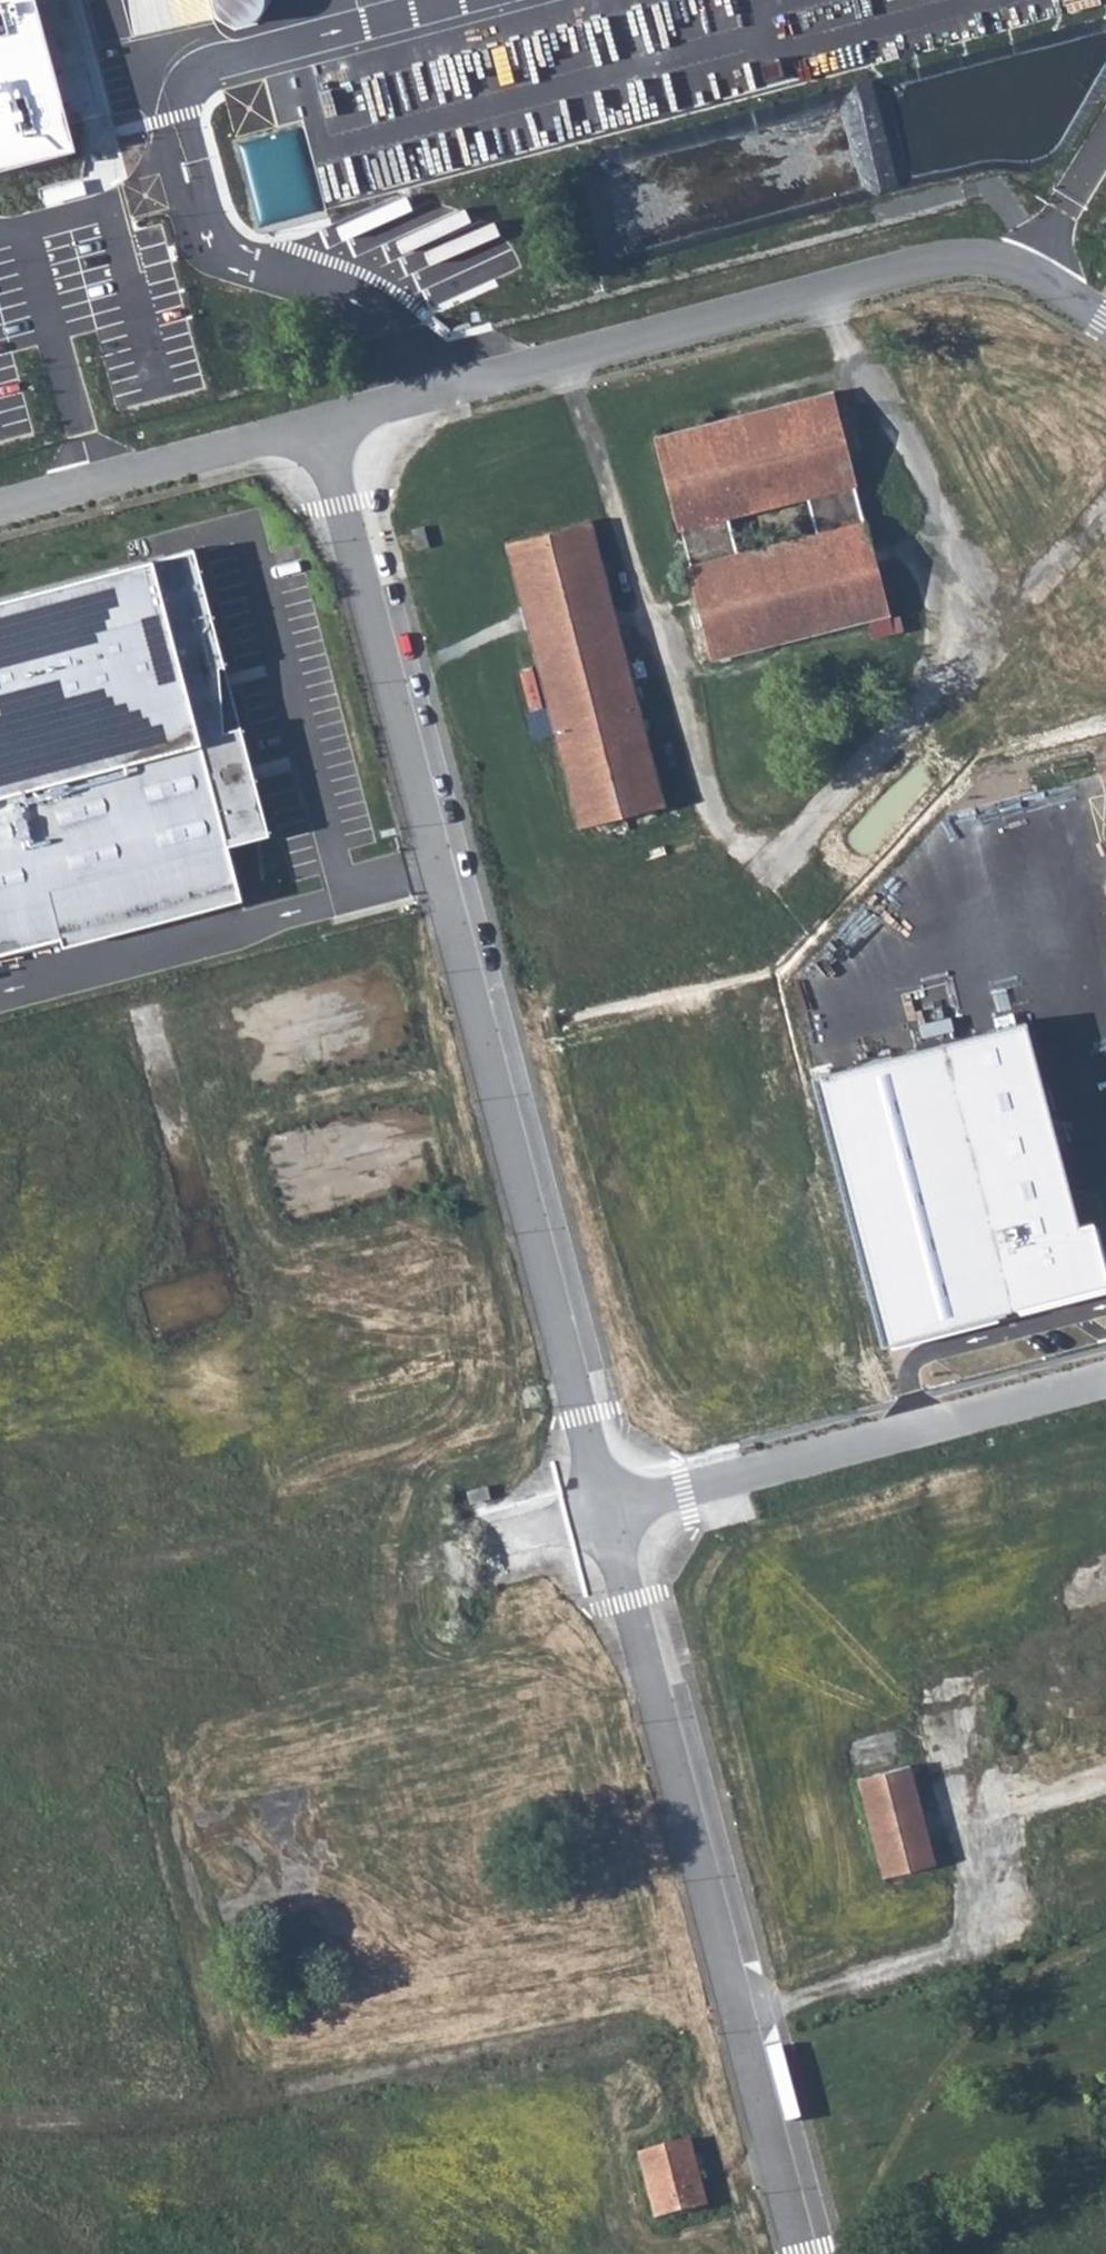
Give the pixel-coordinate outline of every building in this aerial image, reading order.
[(68,141),(31,0),(0,0),(0,158),(68,141)] [(711,655),(892,614),(870,521),(865,522),(856,484),(860,483),(839,393),(658,435),(678,523),(684,529),(692,565),(689,566),(711,655)] [(595,518),(511,537),(580,822),(665,803),(595,518)] [(0,598),(0,974),(23,968),(16,944),(56,934),(59,945),(238,898),(222,835),(262,824),(189,548),(0,598)] [(818,1075),(886,1340),(1105,1284),(1105,1277),(1092,1221),(1078,1225),(1026,1022),(818,1075)] [(883,1876),(933,1864),(909,1767),(859,1779),(883,1876)] [(657,2216),(706,2204),(687,2135),(641,2147),(657,2216)]
